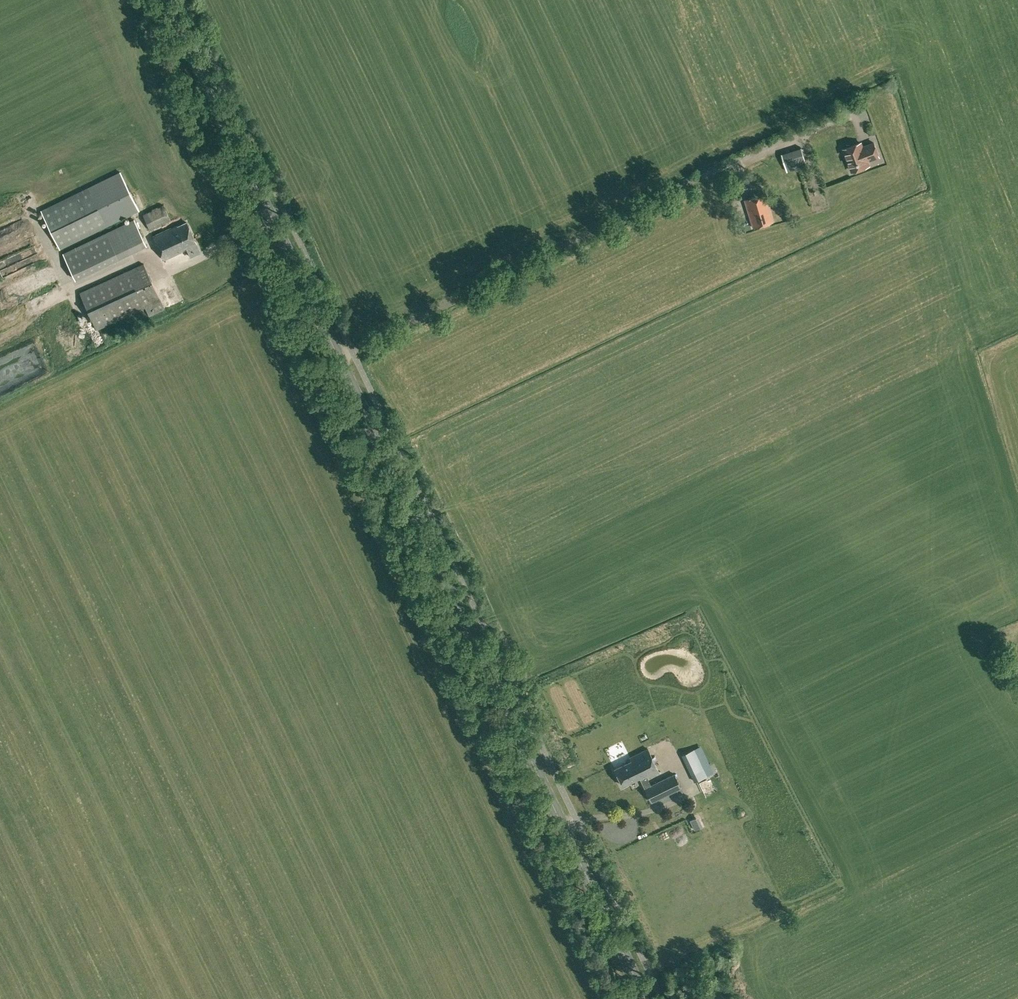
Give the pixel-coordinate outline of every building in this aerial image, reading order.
[(881,157),(875,140),(864,144),(862,140),(842,148),(851,172),(871,165),(870,161),(881,157)] [(787,171),(807,165),(802,147),(781,153),(787,171)] [(120,172),(41,211),(60,248),(139,210),(120,172)] [(753,227),(772,221),(764,193),(744,199),(753,227)] [(142,214),(149,230),(171,221),(163,205),(142,214)] [(75,279),(77,278),(146,245),(134,219),(63,253),(75,279)] [(200,251),(186,221),(154,236),(164,258),(187,248),(190,256),(200,251)] [(165,309),(143,263),(79,292),(97,330),(145,308),(149,316),(165,309)] [(694,781),(714,772),(701,746),(681,755),(694,781)] [(651,784),(648,777),(659,772),(647,748),(630,757),(632,760),(614,768),(623,785),(640,777),(641,780),(651,802),(681,787),(674,773),(651,784)]
